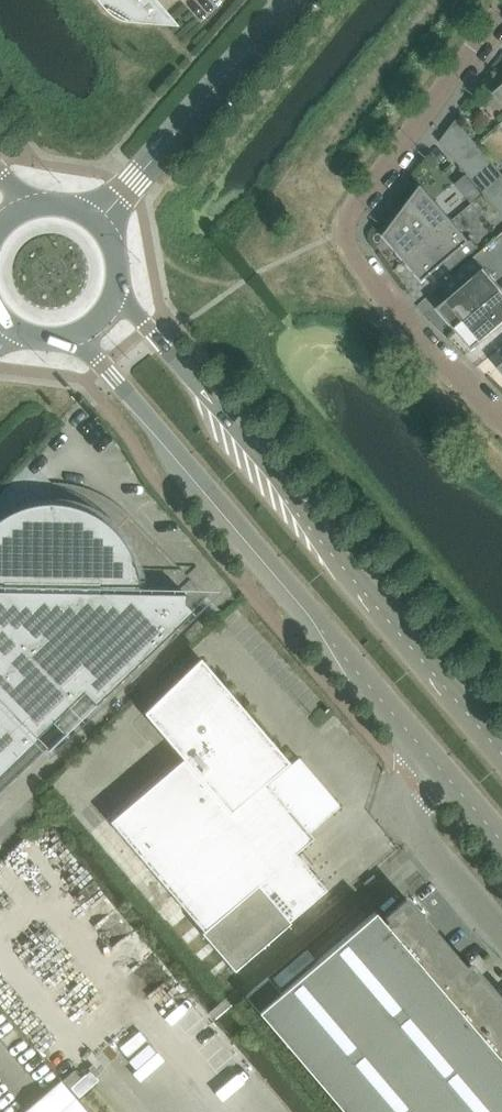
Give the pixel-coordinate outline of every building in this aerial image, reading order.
[(104,6),(105,8),(111,13),(118,17),(126,20),(151,22),(132,0),(99,0),(104,6)] [(476,143),(456,120),(448,131),(466,152),(476,143)] [(466,152),(448,131),(439,142),(455,161),(466,152)] [(491,160),(476,143),(466,152),(480,169),(491,160)] [(480,169),(466,152),(455,161),(470,178),(480,169)] [(501,178),(501,173),(491,160),(480,169),(470,178),(484,194),(501,178)] [(501,206),(501,178),(484,194),(497,210),(501,206)] [(406,261),(453,221),(422,185),(384,236),(406,261)] [(423,282),(470,241),(453,221),(406,261),(423,282)] [(501,290),(501,289),(485,268),(441,306),(459,327),(501,290)] [(501,325),(501,290),(459,327),(465,334),(462,337),(473,350),(501,325)] [(192,612),(185,604),(185,594),(140,594),(139,581),(136,569),(132,557),(126,546),(118,536),(110,527),(100,519),(89,513),(77,508),(65,505),(53,504),(40,505),(28,507),(17,510),(6,516),(0,520),(0,773),(83,693),(94,705),(192,612)] [(313,838),(265,782),(284,766),(285,767),(289,763),(199,659),(144,713),(151,722),(183,759),(110,822),(203,932),(201,934),(234,972),(290,924),(289,922),(326,890),(295,854),(313,838)] [(470,964),(465,968),(406,899),(385,917),(387,920),(383,923),(374,913),(280,993),(268,978),(245,997),(343,1111),(501,1111),(501,1002),(470,964)] [(62,1081),(25,1111),(88,1111),(62,1081)]
